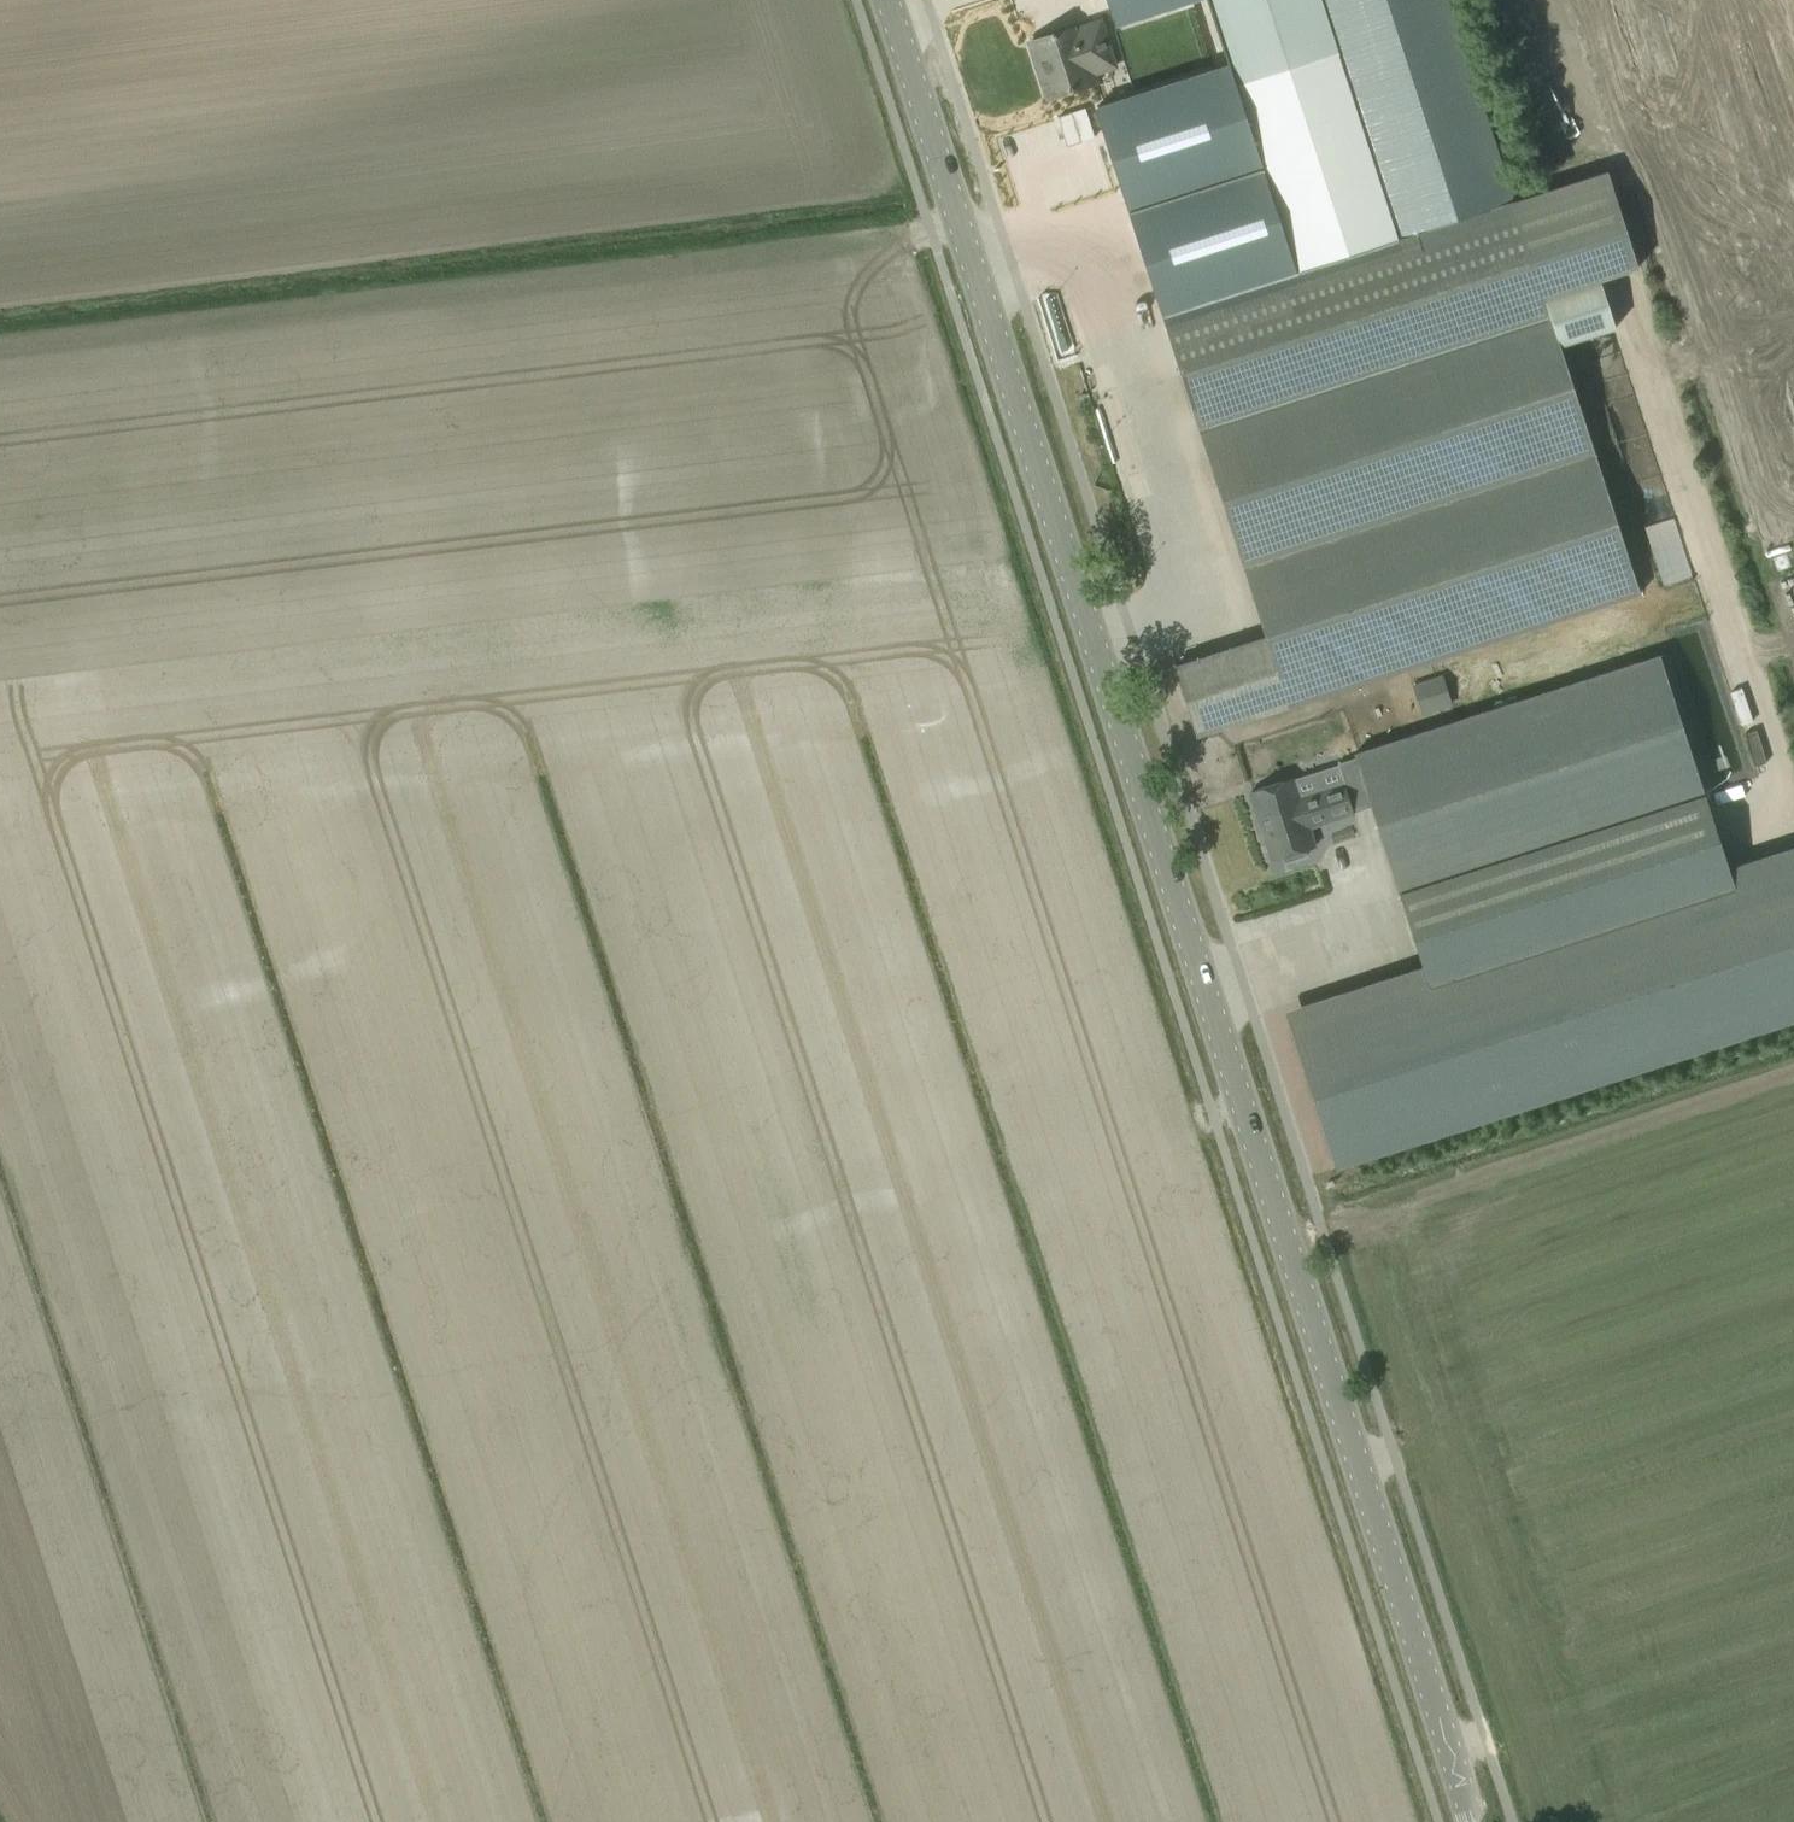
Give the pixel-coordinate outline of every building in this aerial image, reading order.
[(1115,25),(1194,0),(1107,0),(1115,25)] [(1228,65),(1295,273),(1393,241),(1333,56),(1340,54),(1322,0),(1207,0),(1228,65)] [(1340,54),(1333,56),(1393,241),(1512,203),(1447,0),(1322,0),(1340,54)] [(1047,97),(1047,99),(1091,85),(1086,70),(1111,62),(1100,25),(1074,33),(1073,29),(1029,43),(1036,64),(1041,62),(1051,96),(1047,97)] [(1228,65),(1097,107),(1164,316),(1198,423),(1266,637),(1174,666),(1196,734),(1314,696),(1314,697),(1639,592),(1559,346),(1615,328),(1600,281),(1544,300),(1512,203),(1393,241),(1295,273),(1228,65)] [(1644,527),(1664,584),(1693,574),(1673,517),(1644,527)] [(1293,1032),(1336,1164),(1793,1016),(1793,870),(1734,889),(1704,795),(1659,657),(1355,755),(1356,759),(1367,793),(1399,893),(1430,988),(1293,1032)] [(1426,680),(1411,685),(1421,715),(1435,710),(1426,680)] [(1272,785),(1250,792),(1259,818),(1261,818),(1264,828),(1262,829),(1272,860),(1282,858),(1284,863),(1306,856),(1304,850),(1314,847),(1307,827),(1353,812),(1349,799),(1367,793),(1356,759),(1338,765),(1344,785),(1299,799),(1298,798),(1297,795),(1295,792),(1293,790),(1290,788),(1288,786),(1285,785),(1281,784),(1278,784),(1275,784),(1272,785)]
